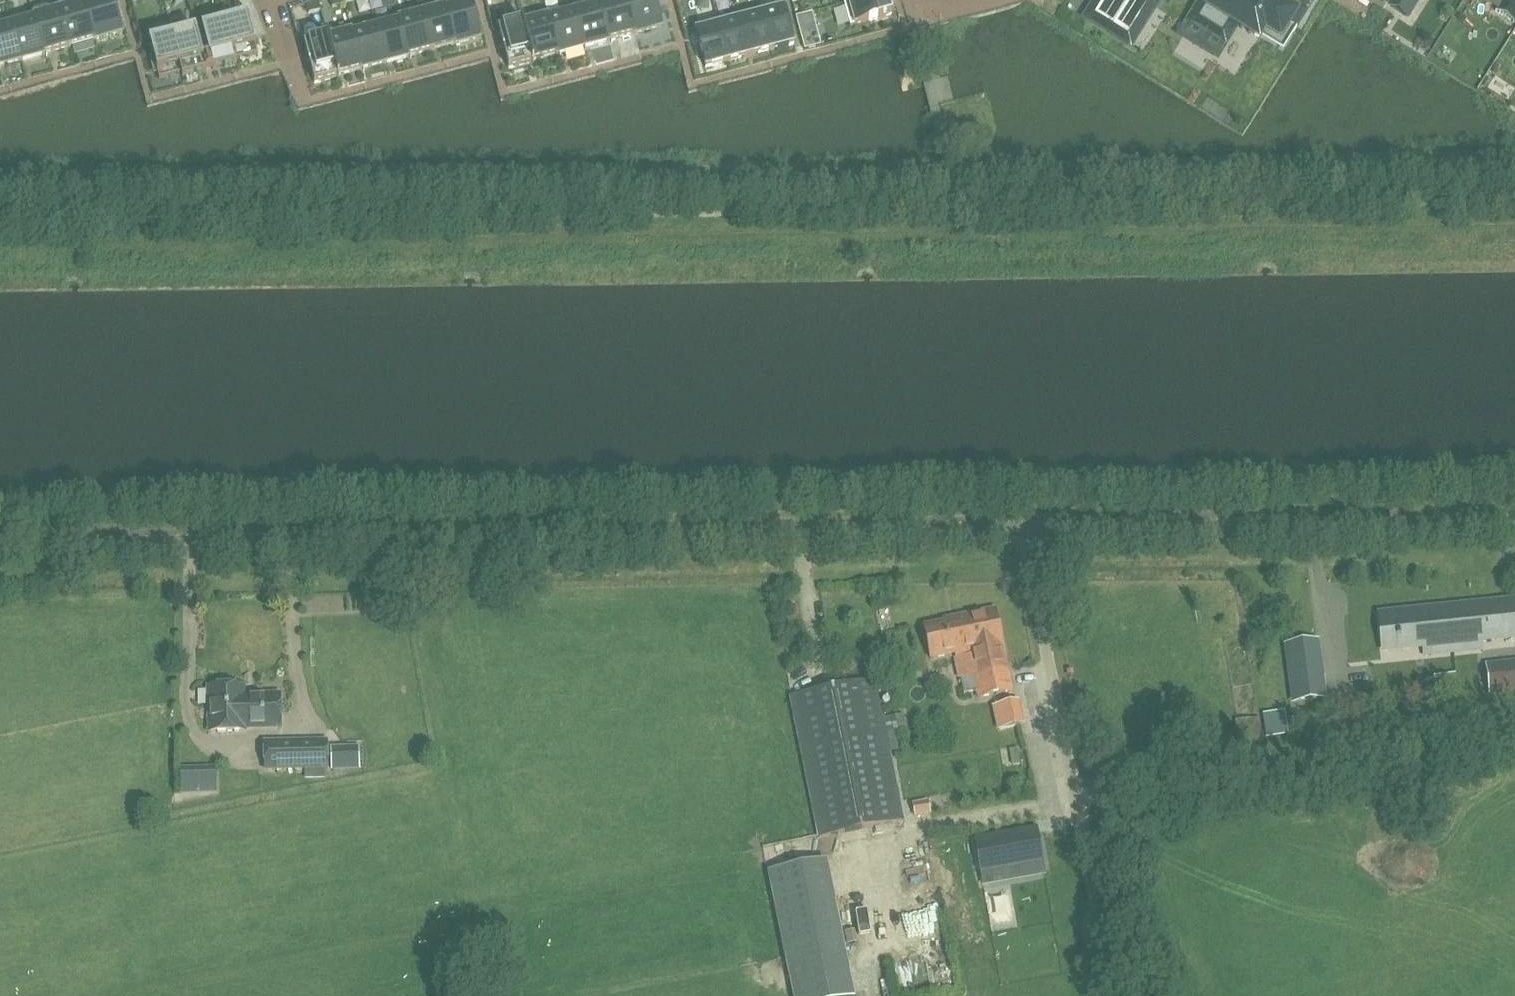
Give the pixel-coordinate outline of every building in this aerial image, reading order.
[(94,39),(119,32),(110,0),(97,0),(84,3),(94,39)] [(226,22),(233,53),(235,61),(259,55),(257,47),(255,41),(266,38),(250,0),(234,0),(239,19),(226,22)] [(574,5),(575,11),(585,46),(610,39),(600,4),(599,0),(595,0),(574,5)] [(600,4),(610,39),(635,33),(626,0),(615,0),(600,4)] [(635,33),(662,26),(656,0),(626,0),(635,33)] [(888,0),(863,0),(844,5),(850,27),(892,15),(888,0)] [(1087,17),(1130,44),(1158,0),(1097,0),(1087,17)] [(1189,20),(1223,41),(1235,23),(1257,37),(1260,32),(1280,44),(1300,12),(1281,0),(1202,0),(1189,20)] [(1392,5),(1407,15),(1414,3),(1409,0),(1395,0),(1392,5)] [(1495,10),(1496,11),(1497,10),(1513,20),(1513,21),(1514,22),(1514,21),(1514,0),(1502,0),(1495,10)] [(319,1),(308,5),(307,5),(309,12),(321,9),(319,1)] [(447,8),(456,44),(480,38),(471,2),(447,8)] [(59,10),(69,46),(94,39),(84,3),(59,10)] [(783,3),(761,9),(772,51),(794,45),(783,3)] [(423,14),(433,50),(456,44),(447,8),(423,14)] [(521,16),(521,17),(507,21),(504,8),(495,11),(510,68),(533,62),(533,63),(535,63),(534,59),(525,24),(523,15),(521,16)] [(772,51),(761,9),(740,14),(750,57),(772,51)] [(35,17),(44,52),(69,46),(59,10),(35,17)] [(575,11),(550,17),(559,52),(585,46),(575,11)] [(796,24),(808,21),(806,13),(794,16),(796,24)] [(400,21),(409,56),(433,50),(423,14),(400,21)] [(750,57),(740,14),(717,20),(728,63),(750,57)] [(10,24),(19,59),(44,52),(35,17),(10,24)] [(550,17),(525,24),(534,59),(559,52),(550,17)] [(19,59),(10,24),(8,19),(0,21),(0,64),(19,59)] [(717,20),(695,26),(706,68),(728,63),(717,20)] [(376,27),(386,62),(409,56),(400,21),(376,27)] [(226,22),(202,28),(210,56),(207,57),(210,71),(236,64),(235,61),(233,53),(226,22)] [(353,33),(362,68),(386,62),(376,27),(353,33)] [(197,30),(173,36),(181,66),(183,74),(184,77),(207,71),(210,71),(207,57),(204,58),(197,30)] [(172,31),(149,37),(157,72),(159,80),(183,74),(181,66),(173,36),(172,31)] [(328,36),(339,78),(340,78),(339,74),(362,68),(353,33),(330,39),(329,35),(328,36)] [(339,78),(328,36),(327,36),(327,37),(304,43),(315,83),(338,77),(338,79),(339,78)] [(1503,603),(1448,608),(1452,652),(1481,649),(1480,639),(1506,636),(1503,603)] [(1006,669),(1002,647),(1003,647),(995,608),(959,615),(967,654),(970,654),(975,676),(961,679),(964,693),(977,691),(979,698),(1012,691),(1008,669),(1006,669)] [(1448,608),(1393,614),(1396,647),(1422,645),(1423,655),(1452,652),(1448,608)] [(956,653),(956,656),(967,654),(959,615),(943,618),(944,621),(924,625),(930,658),(956,653)] [(1315,644),(1287,647),(1293,702),(1321,699),(1315,644)] [(1488,687),(1489,695),(1514,693),(1514,661),(1485,663),(1488,687)] [(902,820),(874,680),(792,696),(820,836),(902,820)] [(217,687),(210,687),(211,731),(244,730),(244,727),(281,726),(280,695),(243,696),(243,686),(236,686),(234,682),(219,683),(217,687)] [(1005,730),(1032,725),(1027,699),(1000,704),(1005,730)] [(1262,741),(1261,737),(1259,718),(1237,720),(1236,721),(1239,744),(1262,741)] [(265,742),(265,768),(327,767),(327,741),(265,742)] [(1039,831),(976,842),(981,874),(1044,863),(1039,831)] [(794,865),(792,846),(772,847),(774,867),(794,865)] [(846,957),(834,899),(777,910),(789,969),(846,957)]
